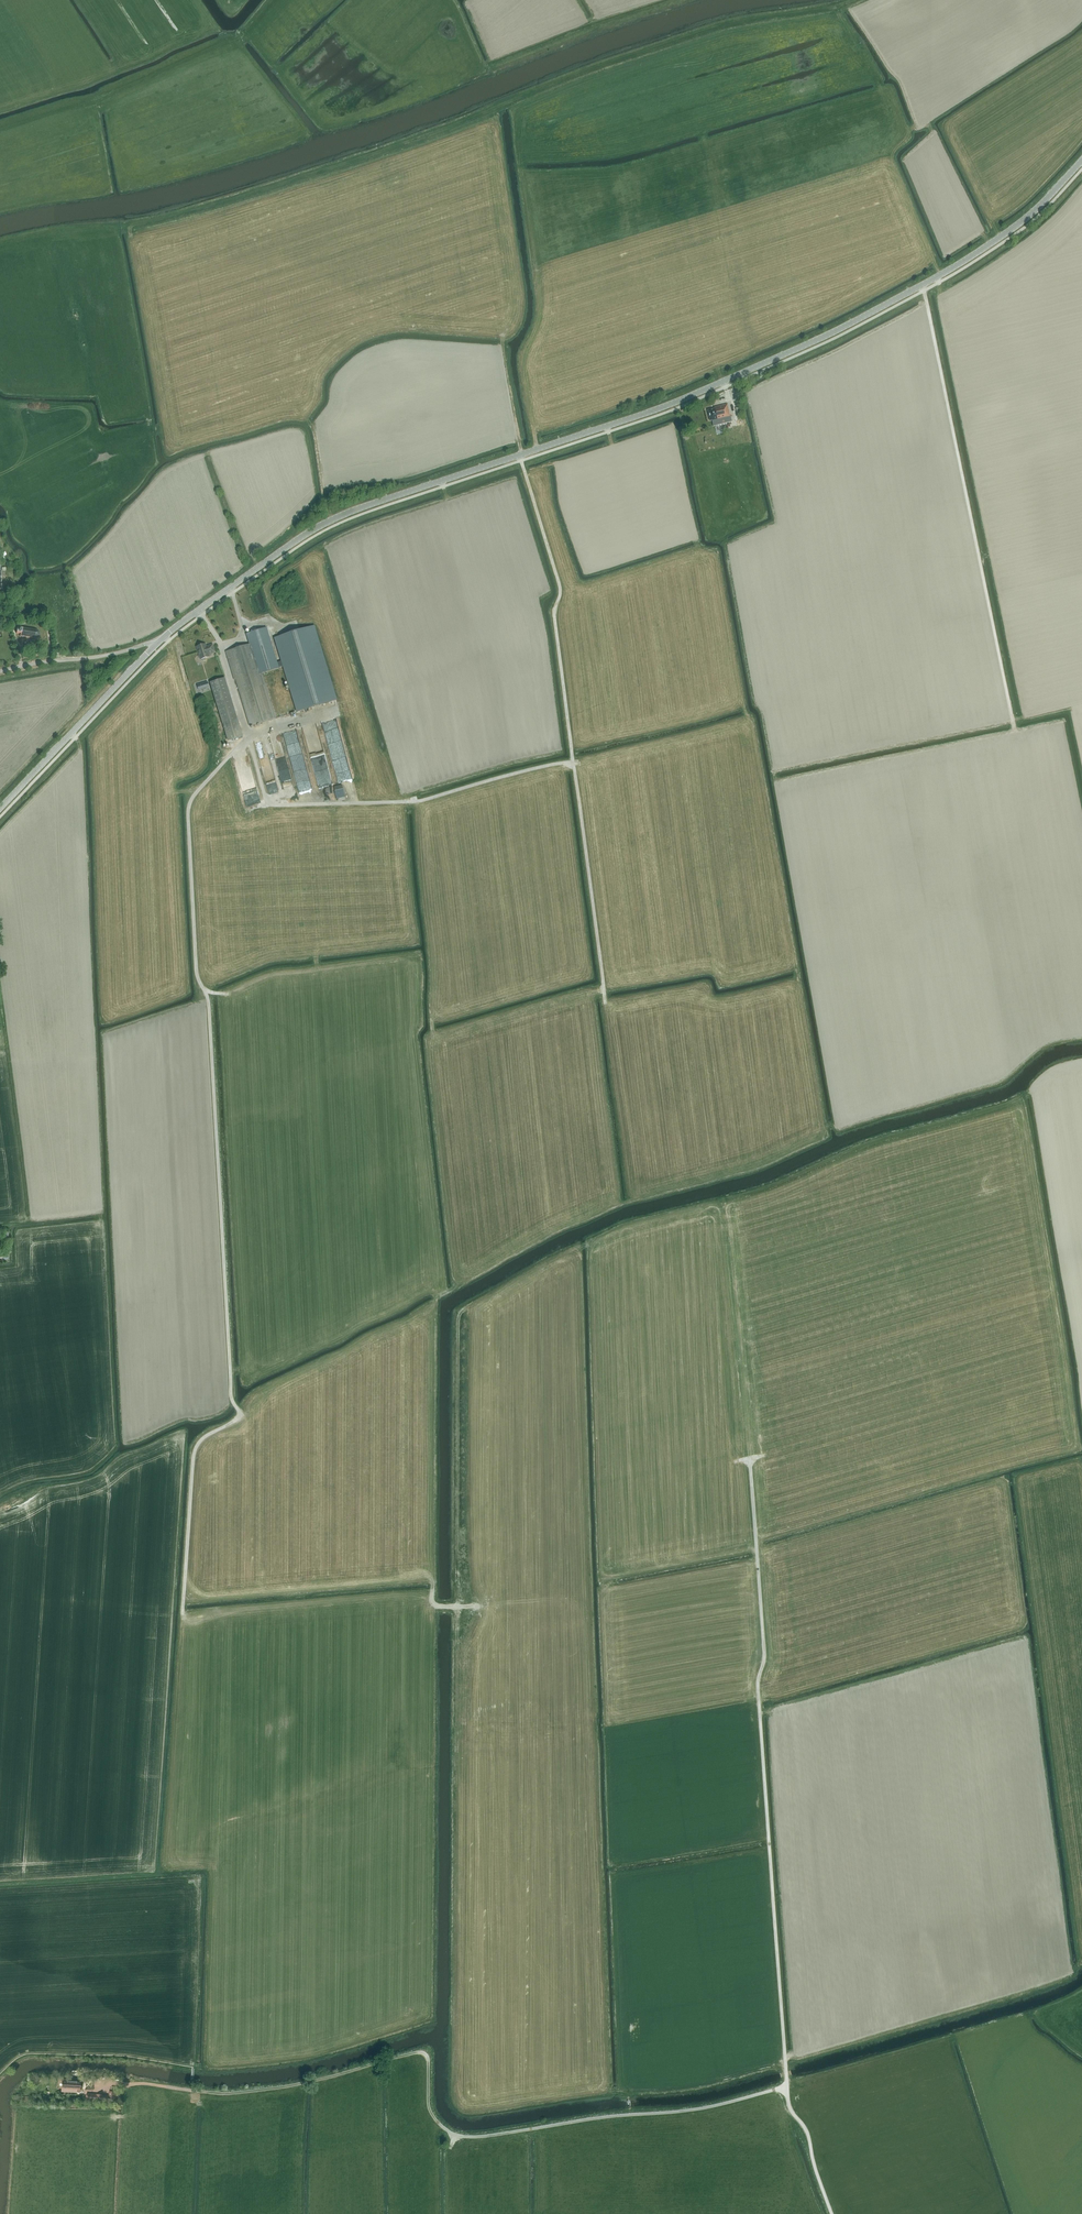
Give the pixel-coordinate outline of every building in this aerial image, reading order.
[(713,426),(729,422),(732,422),(731,418),(730,418),(727,404),(714,407),(715,409),(708,410),(710,421),(712,421),(713,426)] [(276,663),(278,668),(284,667),(298,712),(336,700),(313,626),(276,638),(283,661),(276,663)] [(35,639),(35,638),(37,638),(37,639),(38,639),(38,638),(39,637),(40,637),(40,636),(40,634),(39,632),(39,631),(38,632),(37,631),(37,630),(36,630),(22,628),(21,630),(17,629),(17,634),(21,634),(20,636),(35,639)] [(250,726),(274,719),(261,674),(278,668),(276,663),(266,628),(246,634),(250,645),(226,652),(235,680),(236,680),(250,726)] [(185,648),(197,644),(195,638),(183,642),(185,648)] [(209,654),(215,652),(213,645),(207,647),(206,644),(197,647),(201,660),(210,657),(209,654)] [(210,683),(228,741),(243,736),(225,678),(210,683)] [(197,685),(199,690),(209,687),(207,681),(197,685)] [(287,741),(298,792),(311,789),(300,738),(287,741)] [(342,785),(334,787),(336,799),(345,797),(342,785)] [(80,2091),(81,2080),(67,2079),(67,2080),(62,2080),(61,2093),(77,2093),(77,2091),(80,2091)] [(105,2096),(105,2101),(114,2102),(114,2092),(109,2091),(108,2096),(105,2096)]
